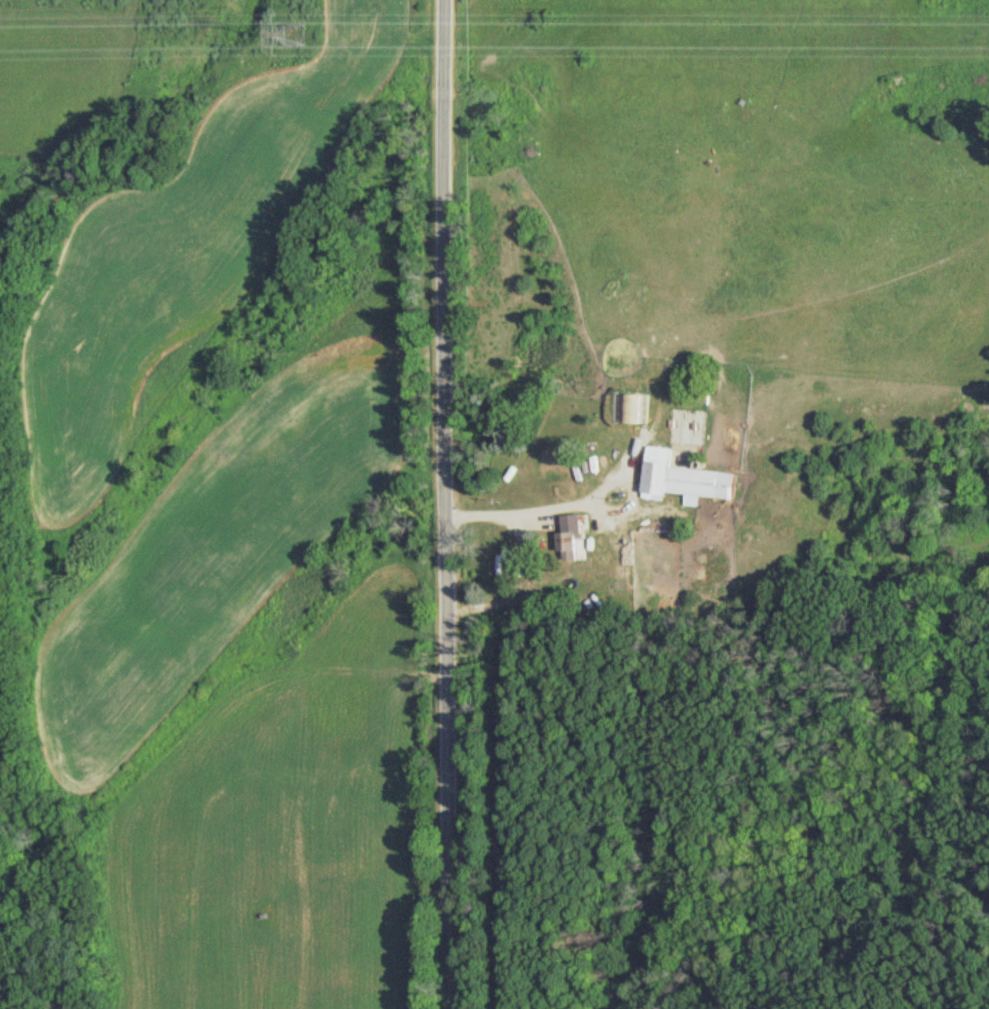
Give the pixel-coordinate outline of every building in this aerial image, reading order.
[(673,469),(674,448),(649,447),(646,495),(740,500),(741,473),(673,469)] [(581,516),(562,516),(561,561),(581,561),(581,516)]
